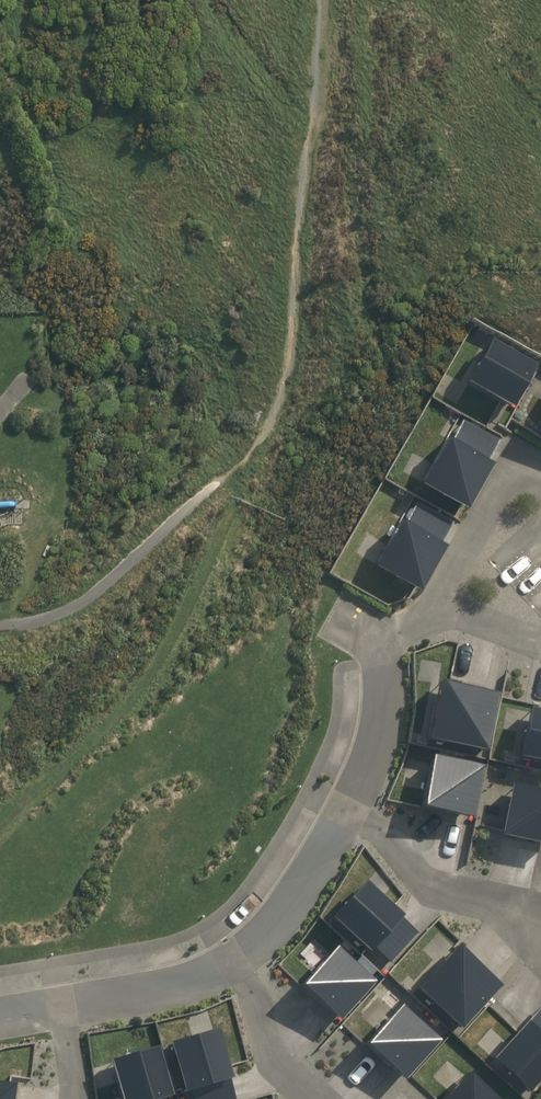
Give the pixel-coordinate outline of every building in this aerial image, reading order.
[(532,364),(487,339),(462,381),(508,408),(532,364)] [(449,442),(485,462),(498,441),(461,420),(449,442)] [(449,442),(442,438),(417,484),(462,511),(488,464),(485,462),(449,442)] [(402,524),(439,545),(452,522),(415,502),(402,524)] [(402,524),(395,520),(370,566),(416,593),(442,546),(439,545),(402,524)] [(494,692),(434,679),(422,739),(482,751),(494,692)] [(525,708),(514,757),(540,763),(540,711),(525,708)] [(507,782),(495,836),(540,846),(540,790),(507,782)] [(399,917),(360,880),(326,916),(364,953),(399,917)] [(336,1017),(371,978),(332,944),(296,982),(336,1017)] [(497,986),(452,944),(411,988),(456,1030),(497,986)] [(434,1040),(396,1005),(360,1043),(399,1079),(434,1040)] [(540,1075),(540,1006),(540,1005),(524,1022),(523,1021),(488,1059),(524,1093),(540,1075)] [(228,1077),(212,1028),(165,1042),(180,1091),(228,1077)] [(153,1045),(106,1059),(118,1098),(155,1098),(169,1095),(153,1045)] [(462,1071),(437,1098),(494,1098),(462,1071)] [(0,1082),(0,1098),(8,1098),(10,1083),(0,1082)]
